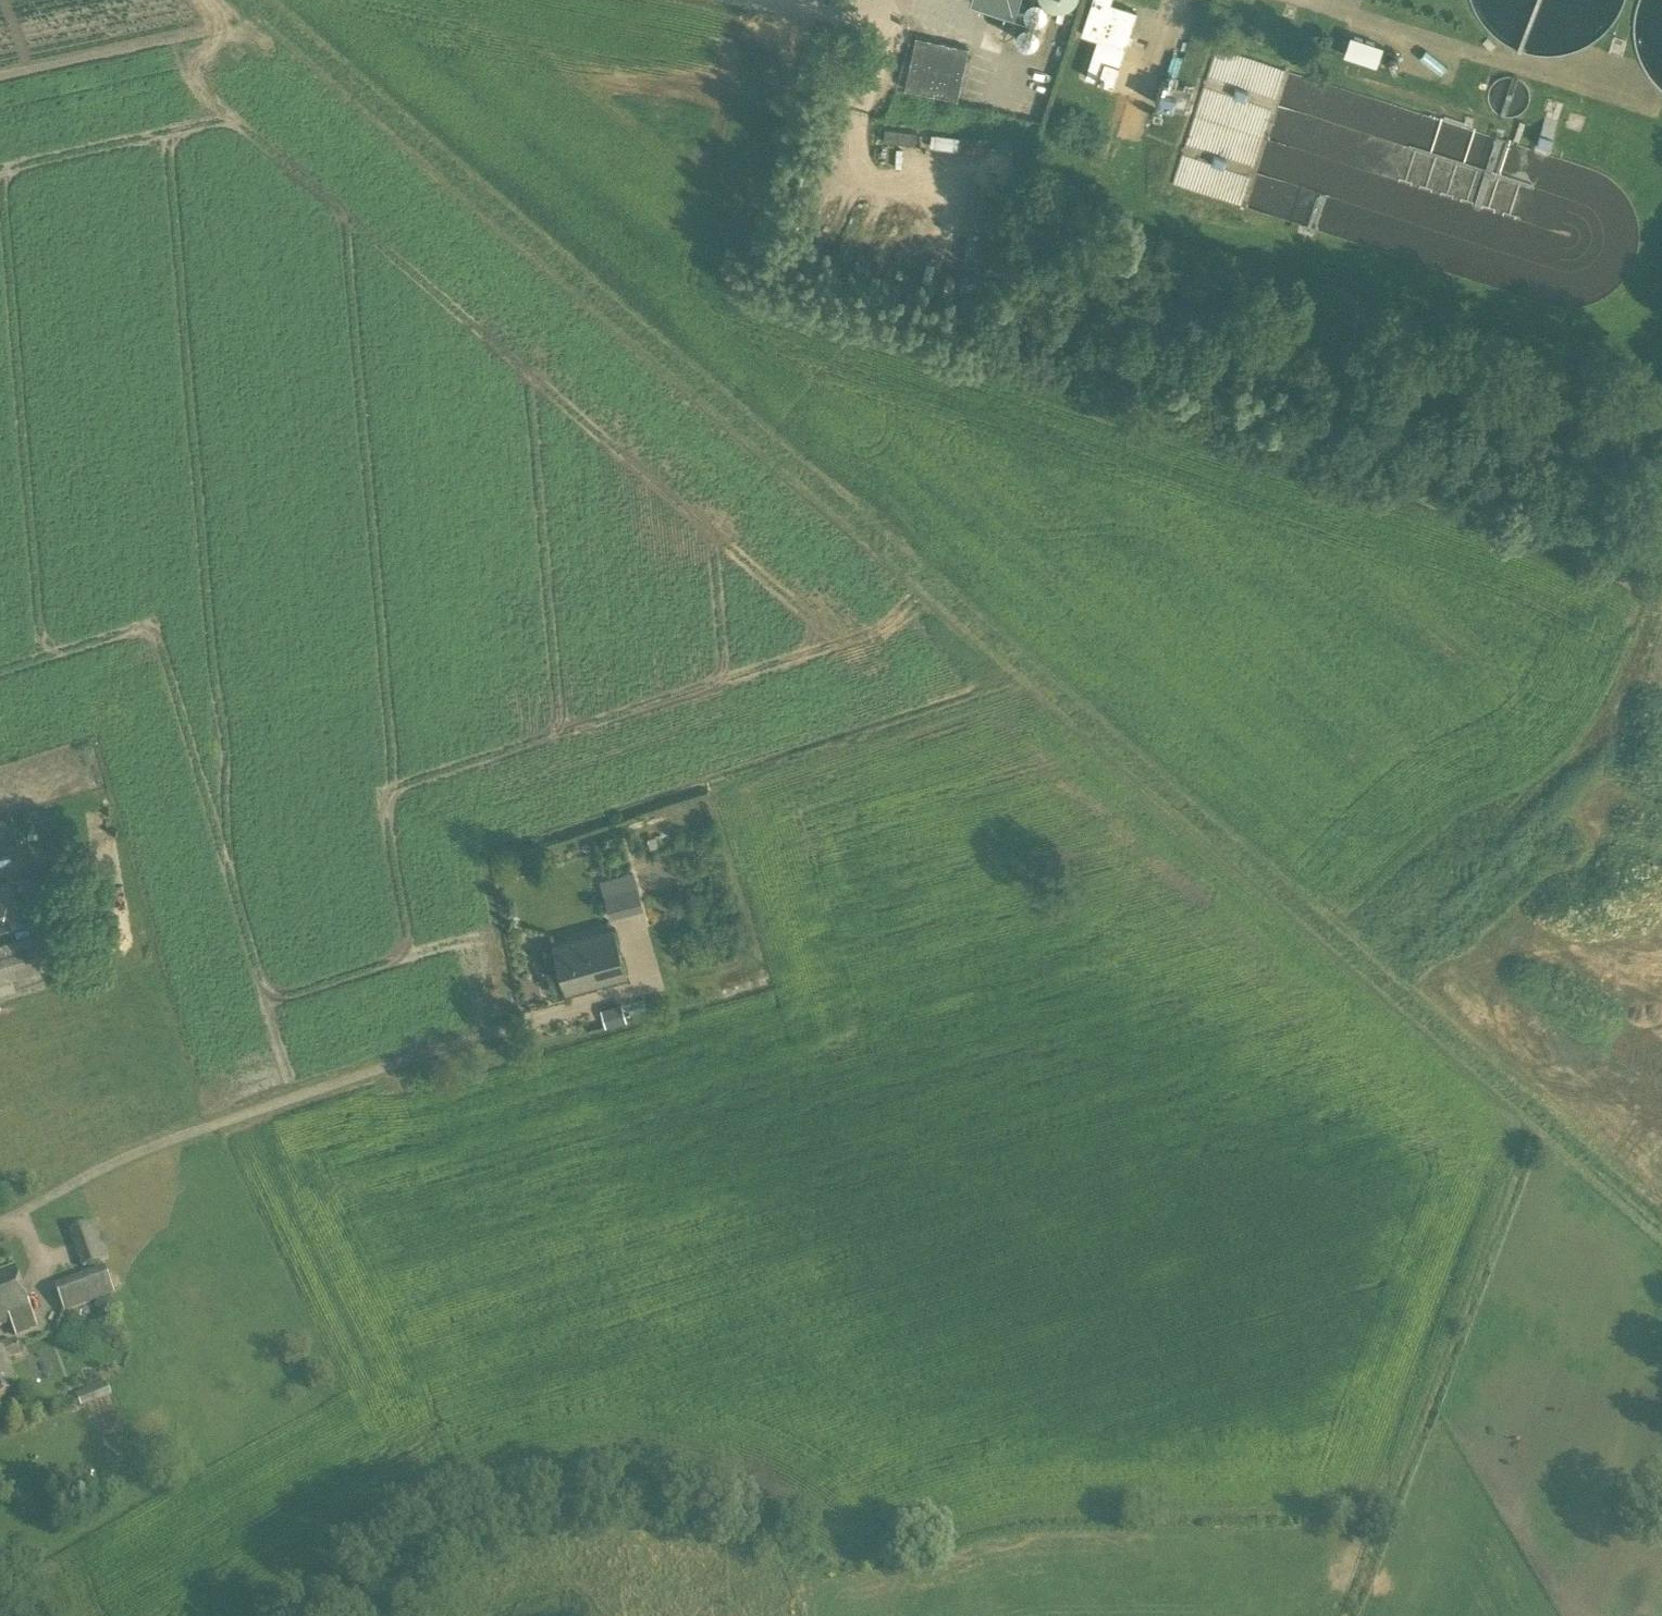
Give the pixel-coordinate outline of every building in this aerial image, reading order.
[(1018,0),(972,0),(1013,13),(1018,0)] [(1081,34),(1098,39),(1086,76),(1112,84),(1119,64),(1135,10),(1109,2),(1110,0),(1091,0),(1081,34)] [(1375,67),(1382,46),(1350,35),(1343,56),(1375,67)] [(905,88),(957,99),(968,47),(916,36),(905,88)] [(927,139),(927,128),(890,128),(890,139),(927,139)] [(21,847),(11,814),(0,818),(0,854),(21,847)] [(31,922),(63,913),(51,867),(19,876),(31,922)] [(610,917),(643,909),(633,870),(600,879),(610,917)] [(24,926),(9,879),(0,881),(0,933),(24,926)] [(16,989),(13,979),(54,967),(72,961),(61,925),(0,943),(0,994),(16,989)] [(565,991),(627,973),(614,927),(552,943),(565,991)] [(600,1008),(601,1009),(605,1026),(627,1020),(622,1002),(600,1008)] [(81,1268),(108,1258),(96,1221),(68,1230),(81,1268)] [(11,1323),(33,1314),(28,1303),(29,1303),(22,1285),(19,1276),(18,1276),(14,1265),(0,1270),(0,1327),(11,1323)] [(65,1313),(114,1294),(104,1266),(55,1284),(65,1313)] [(14,1395),(1,1362),(18,1356),(13,1341),(0,1346),(0,1400),(14,1395)] [(82,1407),(111,1394),(105,1381),(76,1393),(82,1407)]
